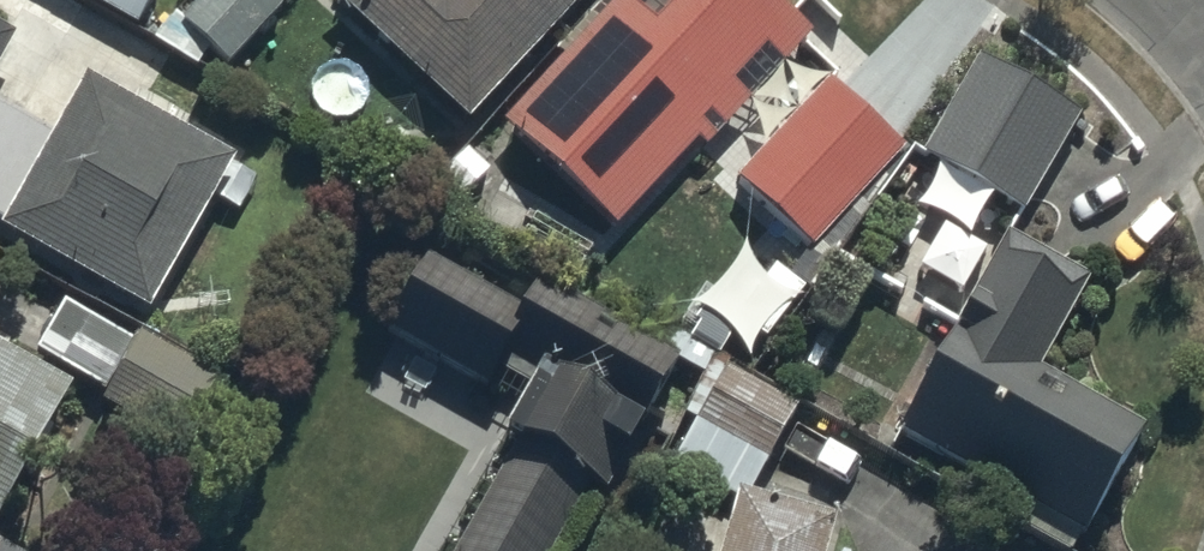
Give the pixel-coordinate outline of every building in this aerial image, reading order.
[(139,31),(157,0),(84,0),(139,31)] [(267,0),(202,0),(183,20),(227,63),(277,10),(267,0)] [(472,132),(593,0),(337,0),(333,5),(472,132)] [(737,106),(778,145),(739,186),(813,253),(906,158),(832,91),(804,118),(763,78),(797,42),(752,0),(632,0),(509,132),(618,233),(737,106)] [(19,53),(0,42),(0,88),(19,53)] [(1019,205),(1067,112),(981,69),(934,162),(1019,205)] [(169,315),(245,176),(91,92),(60,149),(0,116),(0,223),(169,315)] [(1083,299),(1011,258),(913,432),(1080,526),(1137,427),(1041,373),(1083,299)] [(659,356),(528,282),(510,315),(431,271),(396,332),(539,413),(460,550),(548,550),(659,356)] [(213,387),(71,306),(42,357),(184,438),(213,387)] [(0,353),(0,502),(64,389),(0,353)] [(756,489),(793,423),(723,383),(685,449),(756,489)] [(736,550),(811,550),(819,523),(751,503),(736,550)]
